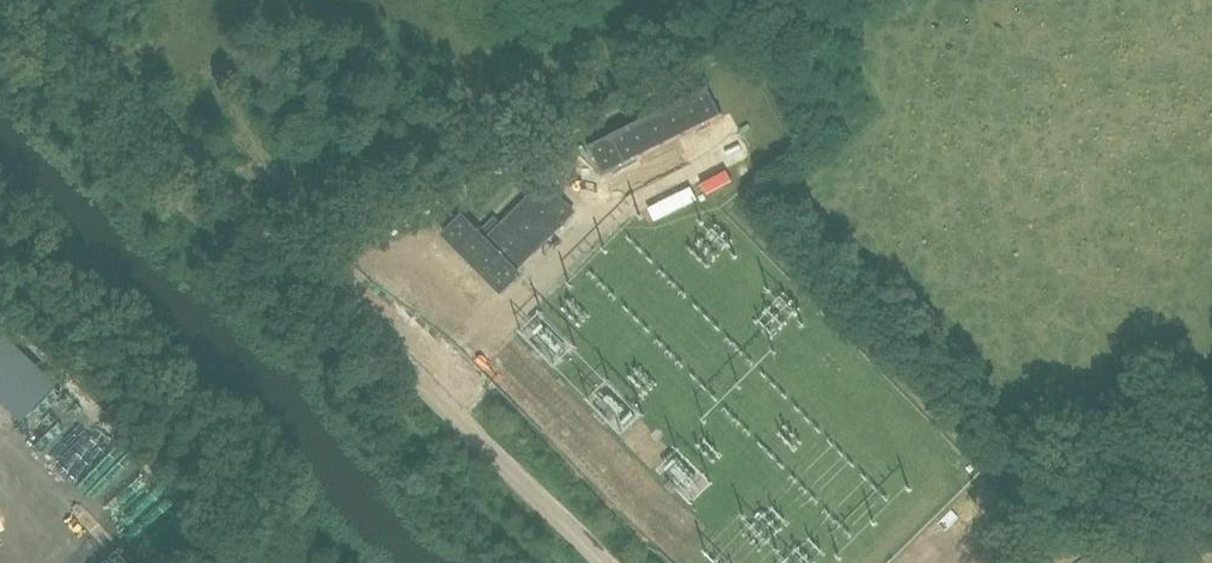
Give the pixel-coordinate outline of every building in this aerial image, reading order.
[(716,108),(704,79),(579,131),(591,160),(716,108)] [(494,217),(478,233),(462,217),(444,235),(501,293),(519,275),(514,270),(573,212),(544,183),(502,225),(494,217)]
